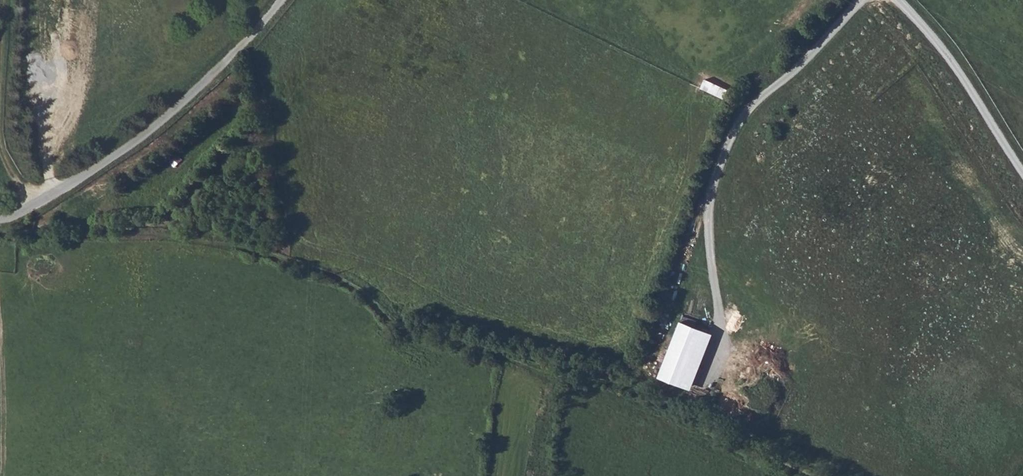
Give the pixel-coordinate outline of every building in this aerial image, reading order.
[(712,335),(677,320),(654,379),(690,392),(712,335)]
